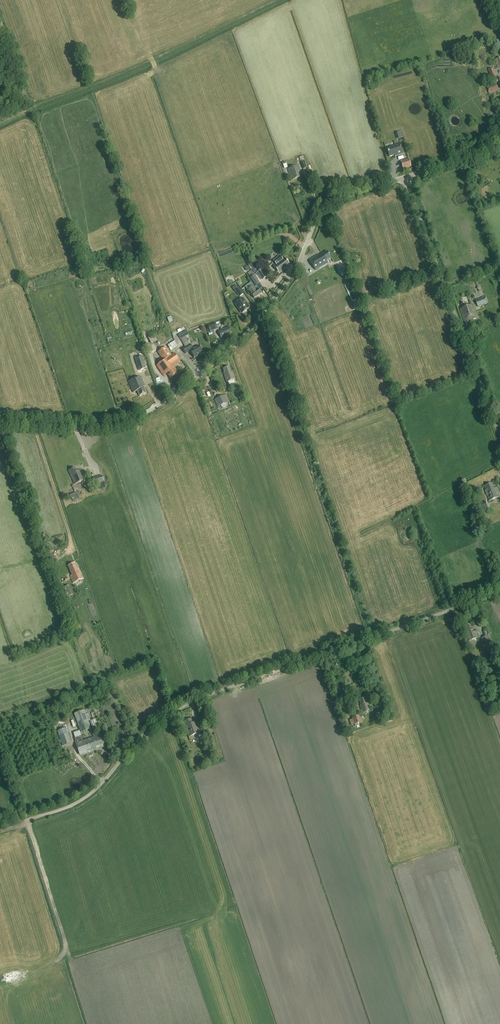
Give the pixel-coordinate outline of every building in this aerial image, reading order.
[(495,71),(498,70),(499,73),(499,58),(495,59),(498,67),(494,69),(493,67),(488,69),(493,83),(498,81),(495,71)] [(488,94),(497,91),(495,84),(486,87),(488,94)] [(401,144),(390,147),(391,148),(387,149),(389,157),(394,156),(395,157),(404,154),(401,144)] [(403,169),(411,167),(409,159),(401,162),(403,169)] [(298,172),(300,171),(298,165),(288,169),(289,173),(290,173),(292,180),(300,177),(298,172)] [(310,260),(316,269),(327,262),(327,261),(331,258),(327,251),(319,255),(310,260)] [(283,259),(280,255),(278,257),(278,258),(273,261),(276,265),(274,266),(279,273),(284,269),(284,268),(289,264),(284,258),(283,259)] [(262,281),(267,277),(262,270),(256,273),(262,281)] [(254,275),(250,278),(256,285),(260,283),(254,275)] [(261,293),(258,289),(256,286),(254,287),(253,287),(247,291),(250,295),(251,295),(254,299),(261,293)] [(488,303),(486,296),(481,298),(482,299),(479,300),(479,299),(476,300),(478,307),(488,303)] [(249,309),(245,303),(246,303),(243,298),(235,304),(242,313),(244,312),(245,312),(247,311),(247,310),(249,309)] [(465,322),(478,318),(473,305),(468,307),(467,303),(461,305),(463,309),(460,310),(465,322)] [(220,323),(219,322),(207,326),(210,332),(220,328),(219,325),(219,323),(220,323)] [(226,334),(231,332),(228,326),(218,331),(221,339),(227,337),(226,334)] [(186,331),(178,335),(180,340),(181,339),(186,337),(189,335),(186,331)] [(157,341),(154,335),(148,337),(151,344),(155,342),(157,341)] [(190,345),(189,344),(186,337),(181,339),(185,347),(183,349),(186,354),(191,351),(191,353),(194,358),(202,353),(199,346),(193,349),(190,345)] [(168,346),(170,351),(178,346),(175,342),(175,341),(167,346),(168,346)] [(158,352),(163,361),(156,366),(163,376),(167,373),(171,379),(178,374),(175,371),(176,370),(174,367),(181,362),(174,353),(171,355),(165,347),(158,352)] [(135,357),(138,367),(145,364),(142,355),(135,357)] [(226,382),(235,380),(232,371),(231,371),(229,366),(223,369),(224,372),(223,372),(226,382)] [(143,387),(145,386),(143,382),(142,381),(143,381),(141,376),(128,381),(133,393),(137,391),(139,396),(146,393),(145,389),(143,387)] [(160,377),(155,379),(157,386),(164,384),(163,381),(160,377)] [(217,407),(228,402),(225,395),(214,399),(217,407)] [(74,483),(84,479),(80,469),(76,471),(74,467),(68,469),(74,483)] [(499,497),(499,495),(497,487),(494,489),(492,483),(484,486),(487,492),(486,492),(489,501),(499,497)] [(75,493),(75,492),(70,494),(71,498),(72,501),(80,498),(79,496),(77,493),(75,493)] [(488,508),(485,501),(475,505),(478,512),(488,508)] [(75,563),(68,566),(71,572),(78,570),(75,563)] [(67,597),(73,594),(69,585),(63,587),(67,597)] [(469,641),(478,638),(476,631),(474,632),(471,624),(464,627),(469,641)] [(493,651),(487,636),(481,638),(487,653),(493,651)] [(363,713),(371,710),(368,703),(368,704),(367,702),(366,702),(364,698),(359,700),(360,705),(363,713)] [(84,710),(74,714),(78,726),(89,723),(87,719),(90,718),(88,713),(86,714),(84,710)] [(359,718),(358,715),(352,717),(352,719),(349,720),(351,725),(354,724),(355,726),(362,723),(360,718),(359,718)] [(188,737),(200,733),(196,722),(192,723),(191,719),(183,722),(188,737)] [(66,728),(57,731),(63,746),(72,743),(66,728)] [(104,746),(101,736),(94,738),(85,741),(76,744),(80,755),(87,752),(87,751),(94,749),(94,750),(104,746)]
